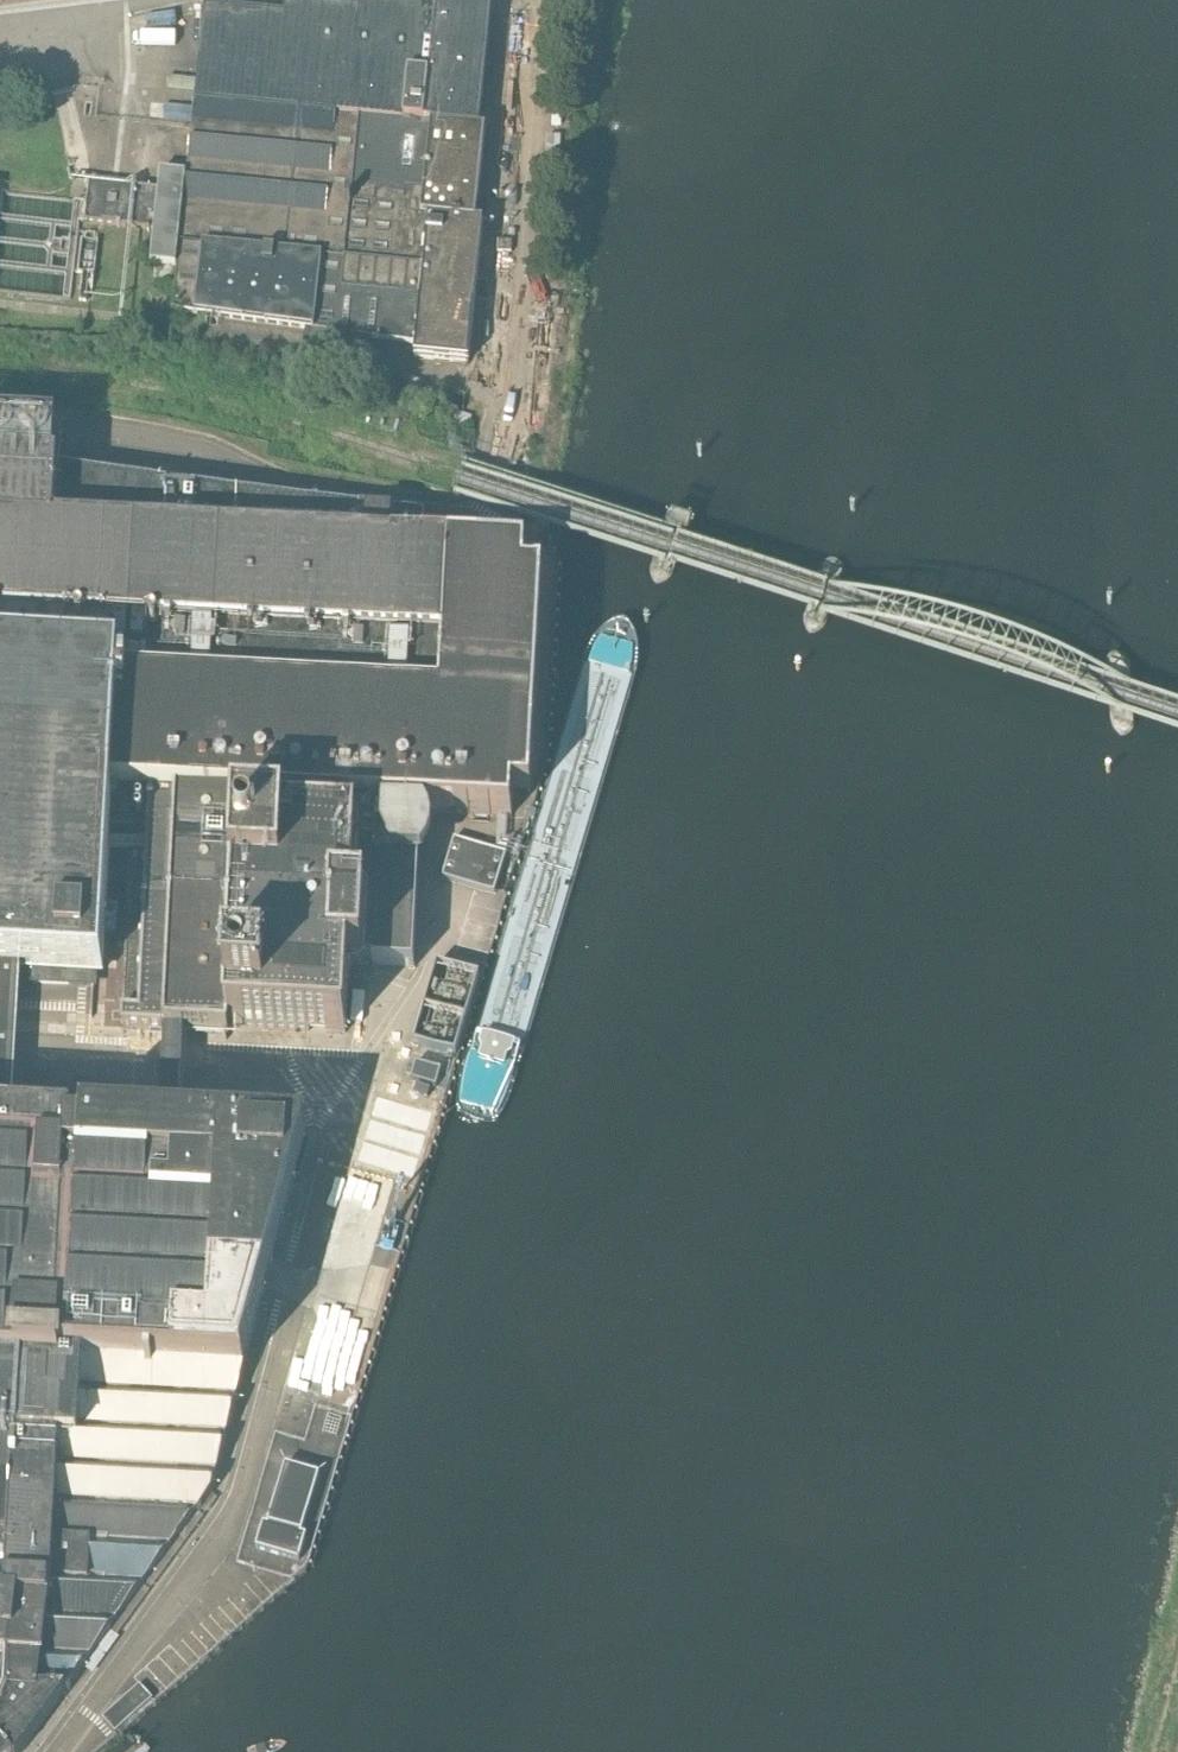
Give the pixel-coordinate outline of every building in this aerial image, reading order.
[(85,223),(155,231),(151,264),(178,267),(173,312),(306,330),(416,346),(415,358),(469,364),(484,224),(477,224),(479,197),(486,132),(479,131),(492,12),(367,0),(360,0),(359,9),(286,1),(284,15),(206,7),(187,175),(161,173),(159,190),(90,182),(85,223)] [(527,798),(543,581),(525,579),(527,557),(425,549),(426,523),(58,472),(59,432),(0,429),(0,968),(24,969),(102,973),(109,835),(150,838),(148,861),(132,860),(124,1030),(167,1032),(187,1033),(229,1035),(229,1028),(346,1033),(350,965),(415,969),(417,813),(507,819),(509,797),(527,798)] [(443,879),(495,895),(507,855),(456,840),(443,879)] [(414,1044),(457,1057),(480,978),(437,965),(414,1044)] [(0,968),(0,1118),(16,1119),(24,969),(0,968)] [(187,1033),(167,1032),(162,1129),(183,1130),(187,1033)] [(211,1492),(305,1138),(183,1130),(162,1129),(16,1119),(0,1118),(0,1751),(21,1751),(211,1492)] [(307,1538),(303,1536),(321,1476),(286,1466),(268,1526),(263,1524),(255,1549),(300,1563),(307,1538)] [(119,1730),(156,1699),(143,1684),(106,1715),(119,1730)]
